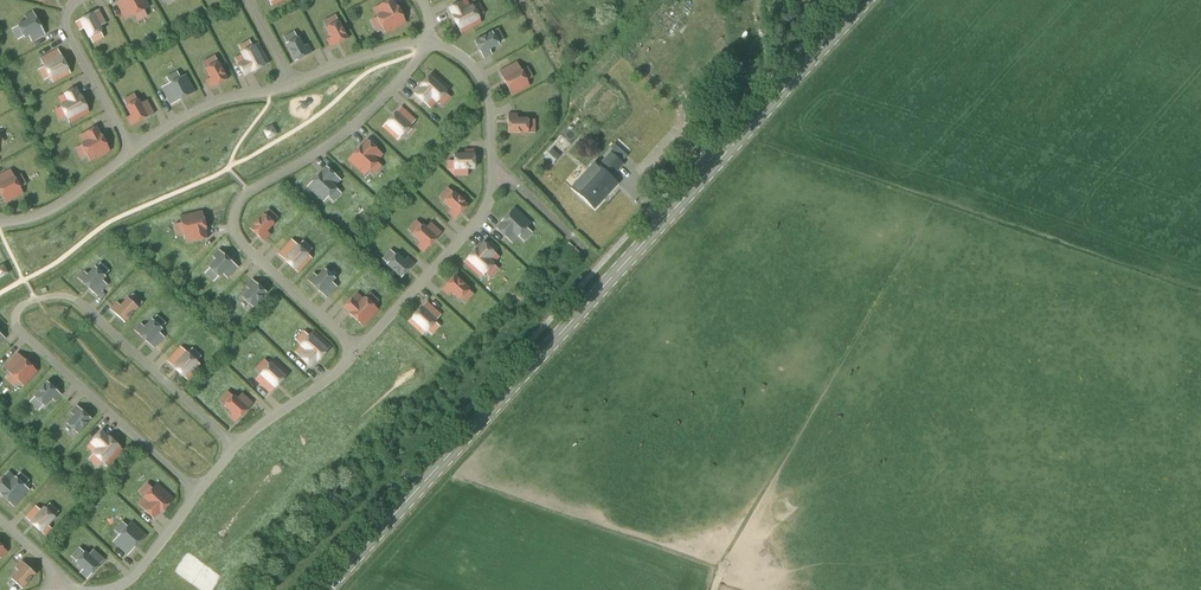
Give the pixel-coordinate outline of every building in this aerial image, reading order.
[(116,2),(125,20),(150,7),(146,0),(120,0),(116,2)] [(406,22),(397,5),(396,6),(393,0),(389,0),(373,8),(377,16),(386,33),(406,22)] [(482,22),(472,5),(470,6),(467,0),(464,0),(449,8),(453,16),(462,33),(482,22)] [(99,10),(76,22),(80,30),(84,28),(90,40),(103,33),(100,26),(106,23),(99,10)] [(45,34),(33,12),(25,16),(27,20),(18,25),(25,37),(28,35),(32,41),(45,34)] [(348,39),(339,21),(326,28),(331,37),(327,39),(331,48),(348,39)] [(492,32),(474,41),(484,58),(492,54),(490,49),(499,45),(492,32)] [(286,44),(295,61),(312,52),(308,44),(304,46),(299,37),(286,44)] [(269,63),(258,43),(241,52),(243,54),(235,58),(244,75),(252,71),(252,72),(269,63)] [(70,73),(57,49),(40,59),(52,82),(70,73)] [(228,79),(218,62),(205,69),(210,78),(206,80),(211,89),(228,79)] [(530,86),(517,62),(499,71),(513,95),(530,86)] [(450,88),(433,72),(420,87),(415,94),(431,108),(436,101),(437,102),(450,88)] [(186,74),(162,87),(171,105),(195,92),(186,74)] [(70,122),(89,112),(80,95),(78,96),(74,89),(59,97),(63,104),(61,105),(70,122)] [(131,125),(154,114),(147,100),(141,103),(139,100),(126,106),(131,115),(127,117),(131,125)] [(401,107),(383,127),(397,140),(416,120),(401,107)] [(509,132),(528,132),(528,118),(518,118),(518,113),(508,113),(509,132)] [(273,124),(265,128),(270,137),(278,132),(273,124)] [(91,161),(110,150),(107,143),(103,136),(102,136),(101,133),(97,126),(79,136),(83,143),(81,144),(91,161)] [(348,160),(365,175),(378,161),(377,161),(383,154),(368,140),(362,146),(361,145),(348,160)] [(543,156),(550,163),(558,154),(551,147),(543,156)] [(454,168),(474,168),(474,149),(465,149),(465,154),(454,154),(454,168)] [(594,208),(617,183),(611,177),(623,164),(610,153),(597,166),(594,163),(570,188),(594,208)] [(307,187),(324,202),(337,187),(335,186),(341,179),(327,166),(321,173),(320,172),(307,187)] [(6,203),(23,193),(20,187),(21,187),(16,178),(15,178),(10,169),(0,174),(0,191),(6,203)] [(468,205),(453,191),(444,202),(451,209),(448,213),(455,219),(468,205)] [(496,228),(512,243),(518,237),(531,223),(514,207),(501,221),(502,222),(496,228)] [(202,211),(180,216),(186,243),(208,238),(206,230),(207,230),(206,226),(204,217),(204,218),(202,211)] [(263,213),(250,228),(265,242),(271,235),(267,231),(274,224),(272,221),(266,215),(266,216),(263,213)] [(424,252),(442,232),(431,222),(426,227),(423,224),(413,235),(421,242),(417,245),(424,252)] [(278,254),(298,272),(312,257),(292,239),(278,254)] [(464,262),(481,278),(494,263),(493,263),(499,257),(483,242),(477,249),(477,248),(464,262)] [(228,278),(238,267),(231,260),(225,254),(224,255),(219,249),(212,256),(216,259),(209,267),(211,269),(211,270),(218,276),(218,275),(220,277),(223,273),(228,278)] [(386,264),(401,278),(414,263),(408,257),(404,261),(396,253),(386,264)] [(0,266),(0,274),(1,276),(9,271),(4,263),(0,266)] [(98,296),(108,285),(103,280),(106,277),(95,266),(87,274),(84,271),(78,278),(83,283),(90,290),(98,296)] [(307,280),(327,298),(337,286),(332,282),(335,278),(324,268),(317,276),(313,273),(307,280)] [(455,275),(442,289),(448,296),(452,292),(460,299),(470,289),(455,275)] [(253,307),(267,292),(264,290),(265,290),(258,284),(252,279),(246,286),(250,289),(243,297),(253,307)] [(343,307),(364,326),(379,309),(365,296),(363,298),(357,293),(343,307)] [(125,322),(138,307),(127,297),(120,305),(116,302),(110,309),(125,322)] [(427,301),(408,321),(423,335),(441,315),(427,301)] [(154,348),(165,337),(159,332),(163,329),(151,318),(144,326),(141,323),(135,330),(140,335),(147,342),(154,348)] [(314,331),(295,352),(311,366),(316,360),(317,361),(331,346),(314,331)] [(180,346),(167,361),(175,368),(174,369),(182,376),(182,375),(187,380),(201,365),(196,360),(197,360),(189,353),(186,351),(180,346)] [(17,353),(4,367),(12,374),(12,375),(19,381),(25,386),(38,371),(33,366),(26,359),(25,360),(17,353)] [(255,380),(270,393),(274,388),(275,388),(277,386),(278,386),(285,378),(284,378),(286,375),(288,372),(274,359),(271,362),(271,361),(268,364),(261,371),(262,372),(260,374),(255,380)] [(47,381),(33,396),(35,398),(42,404),(43,404),(45,406),(52,398),(55,401),(62,395),(56,390),(57,389),(49,383),(47,381)] [(253,403),(242,393),(238,398),(234,394),(232,396),(225,404),(224,406),(232,413),(228,417),(235,422),(240,417),(241,418),(247,410),(253,403)] [(78,434),(92,419),(89,417),(90,416),(83,410),(82,410),(77,405),(70,412),(74,415),(66,423),(69,425),(75,432),(76,431),(78,434)] [(108,466),(123,449),(120,447),(121,446),(118,444),(119,443),(111,437),(108,435),(102,430),(100,432),(99,432),(92,439),(93,440),(90,443),(91,443),(87,447),(95,454),(94,455),(101,462),(102,461),(108,466)] [(30,490),(25,485),(16,477),(9,471),(2,478),(0,480),(0,494),(2,495),(1,496),(8,502),(14,507),(30,490)] [(174,498),(157,483),(152,488),(145,495),(145,496),(144,497),(143,497),(138,503),(145,510),(152,517),(152,516),(154,518),(160,512),(162,511),(169,504),(169,503),(174,498)] [(36,505),(25,517),(30,521),(30,522),(32,524),(39,531),(40,531),(42,533),(42,532),(46,535),(52,528),(49,526),(56,517),(55,516),(46,507),(44,506),(40,510),(36,505)] [(112,542),(127,555),(135,547),(142,540),(141,540),(146,535),(132,521),(127,527),(126,526),(120,534),(112,542)] [(2,558),(8,552),(3,547),(3,546),(0,543),(0,556),(2,558)] [(105,559),(94,549),(89,554),(86,551),(75,562),(83,569),(80,573),(86,579),(92,573),(93,574),(99,567),(98,566),(105,559)] [(23,588),(36,574),(21,560),(15,567),(19,570),(12,578),(23,588)]
